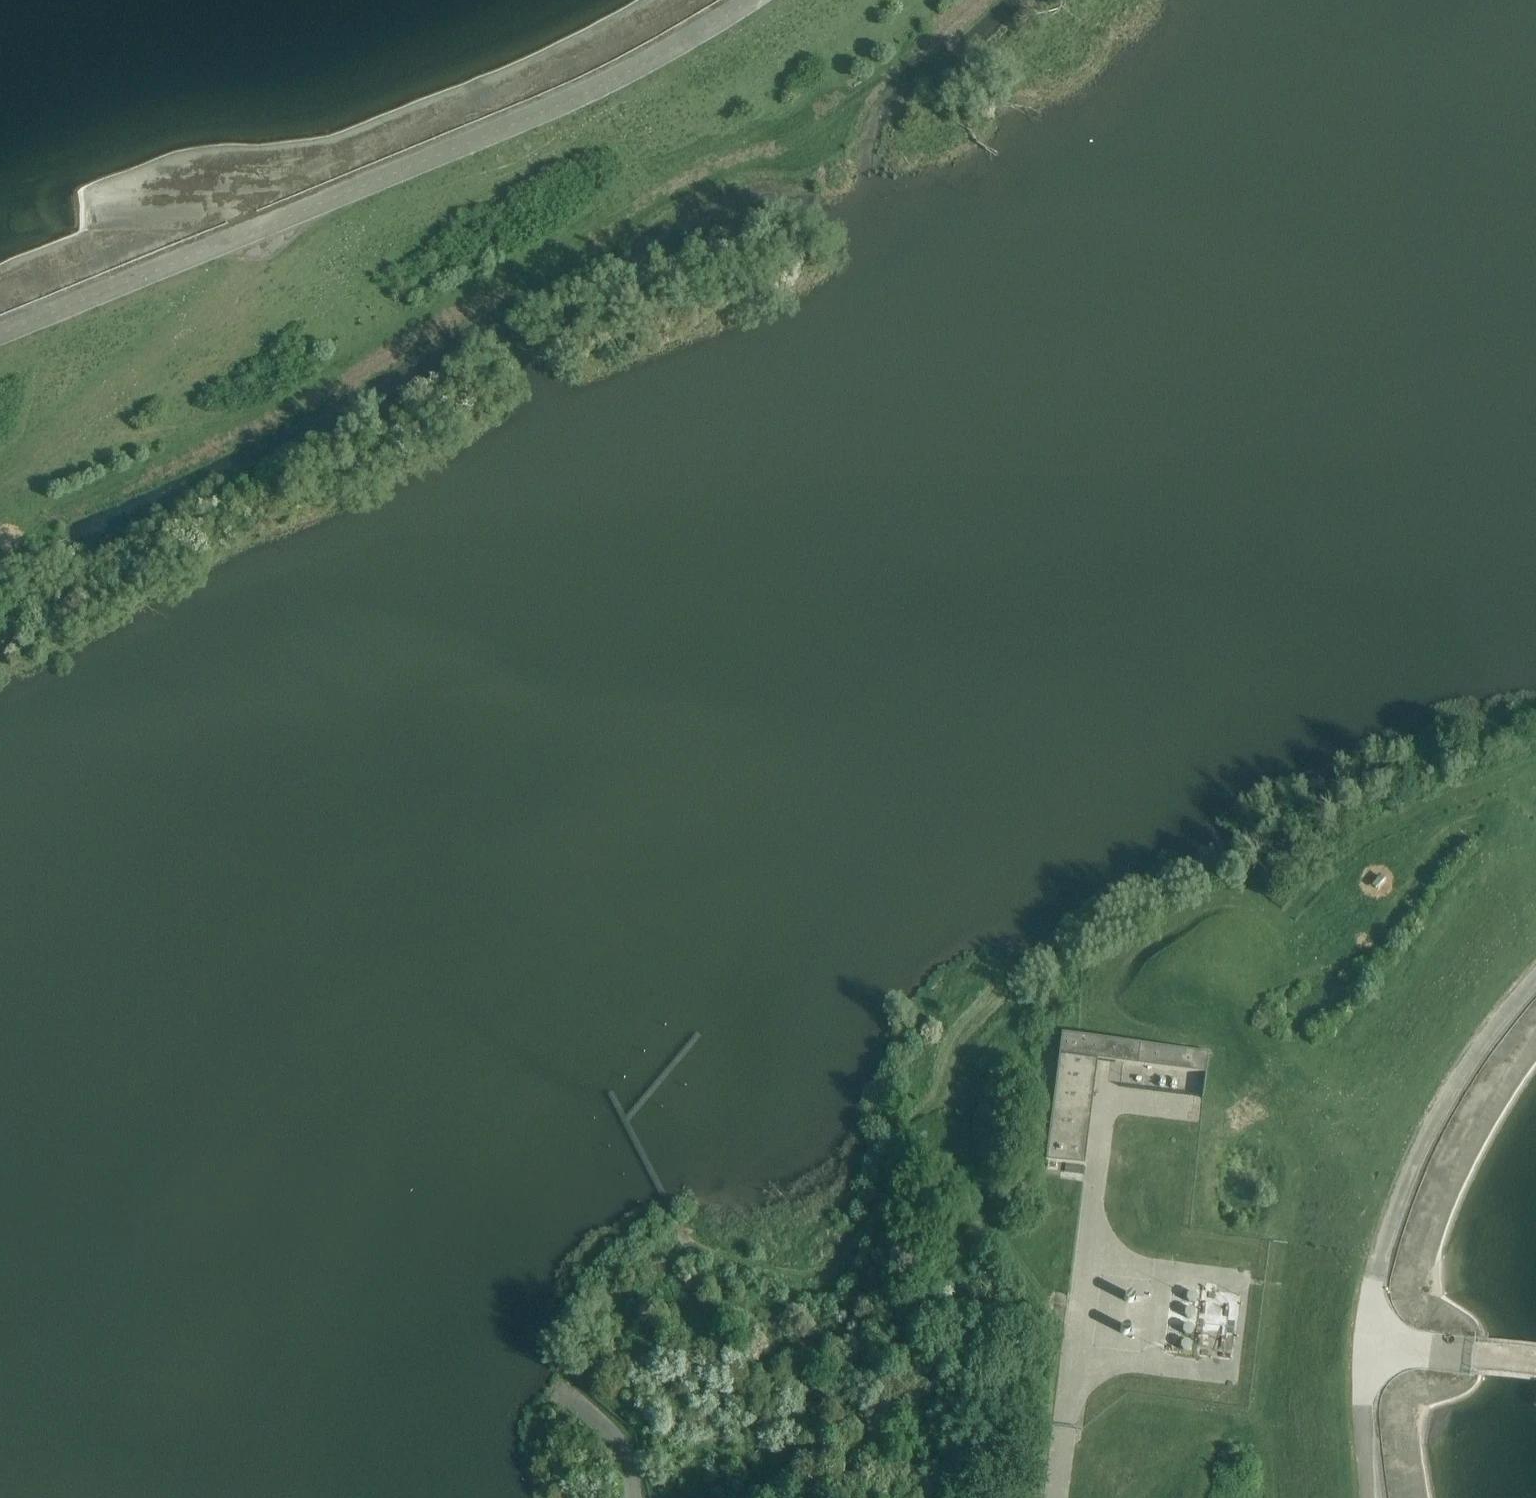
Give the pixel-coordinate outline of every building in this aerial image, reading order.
[(1047,1159),(1085,1164),(1098,1060),(1206,1073),(1209,1052),(1063,1034),(1047,1159)]
